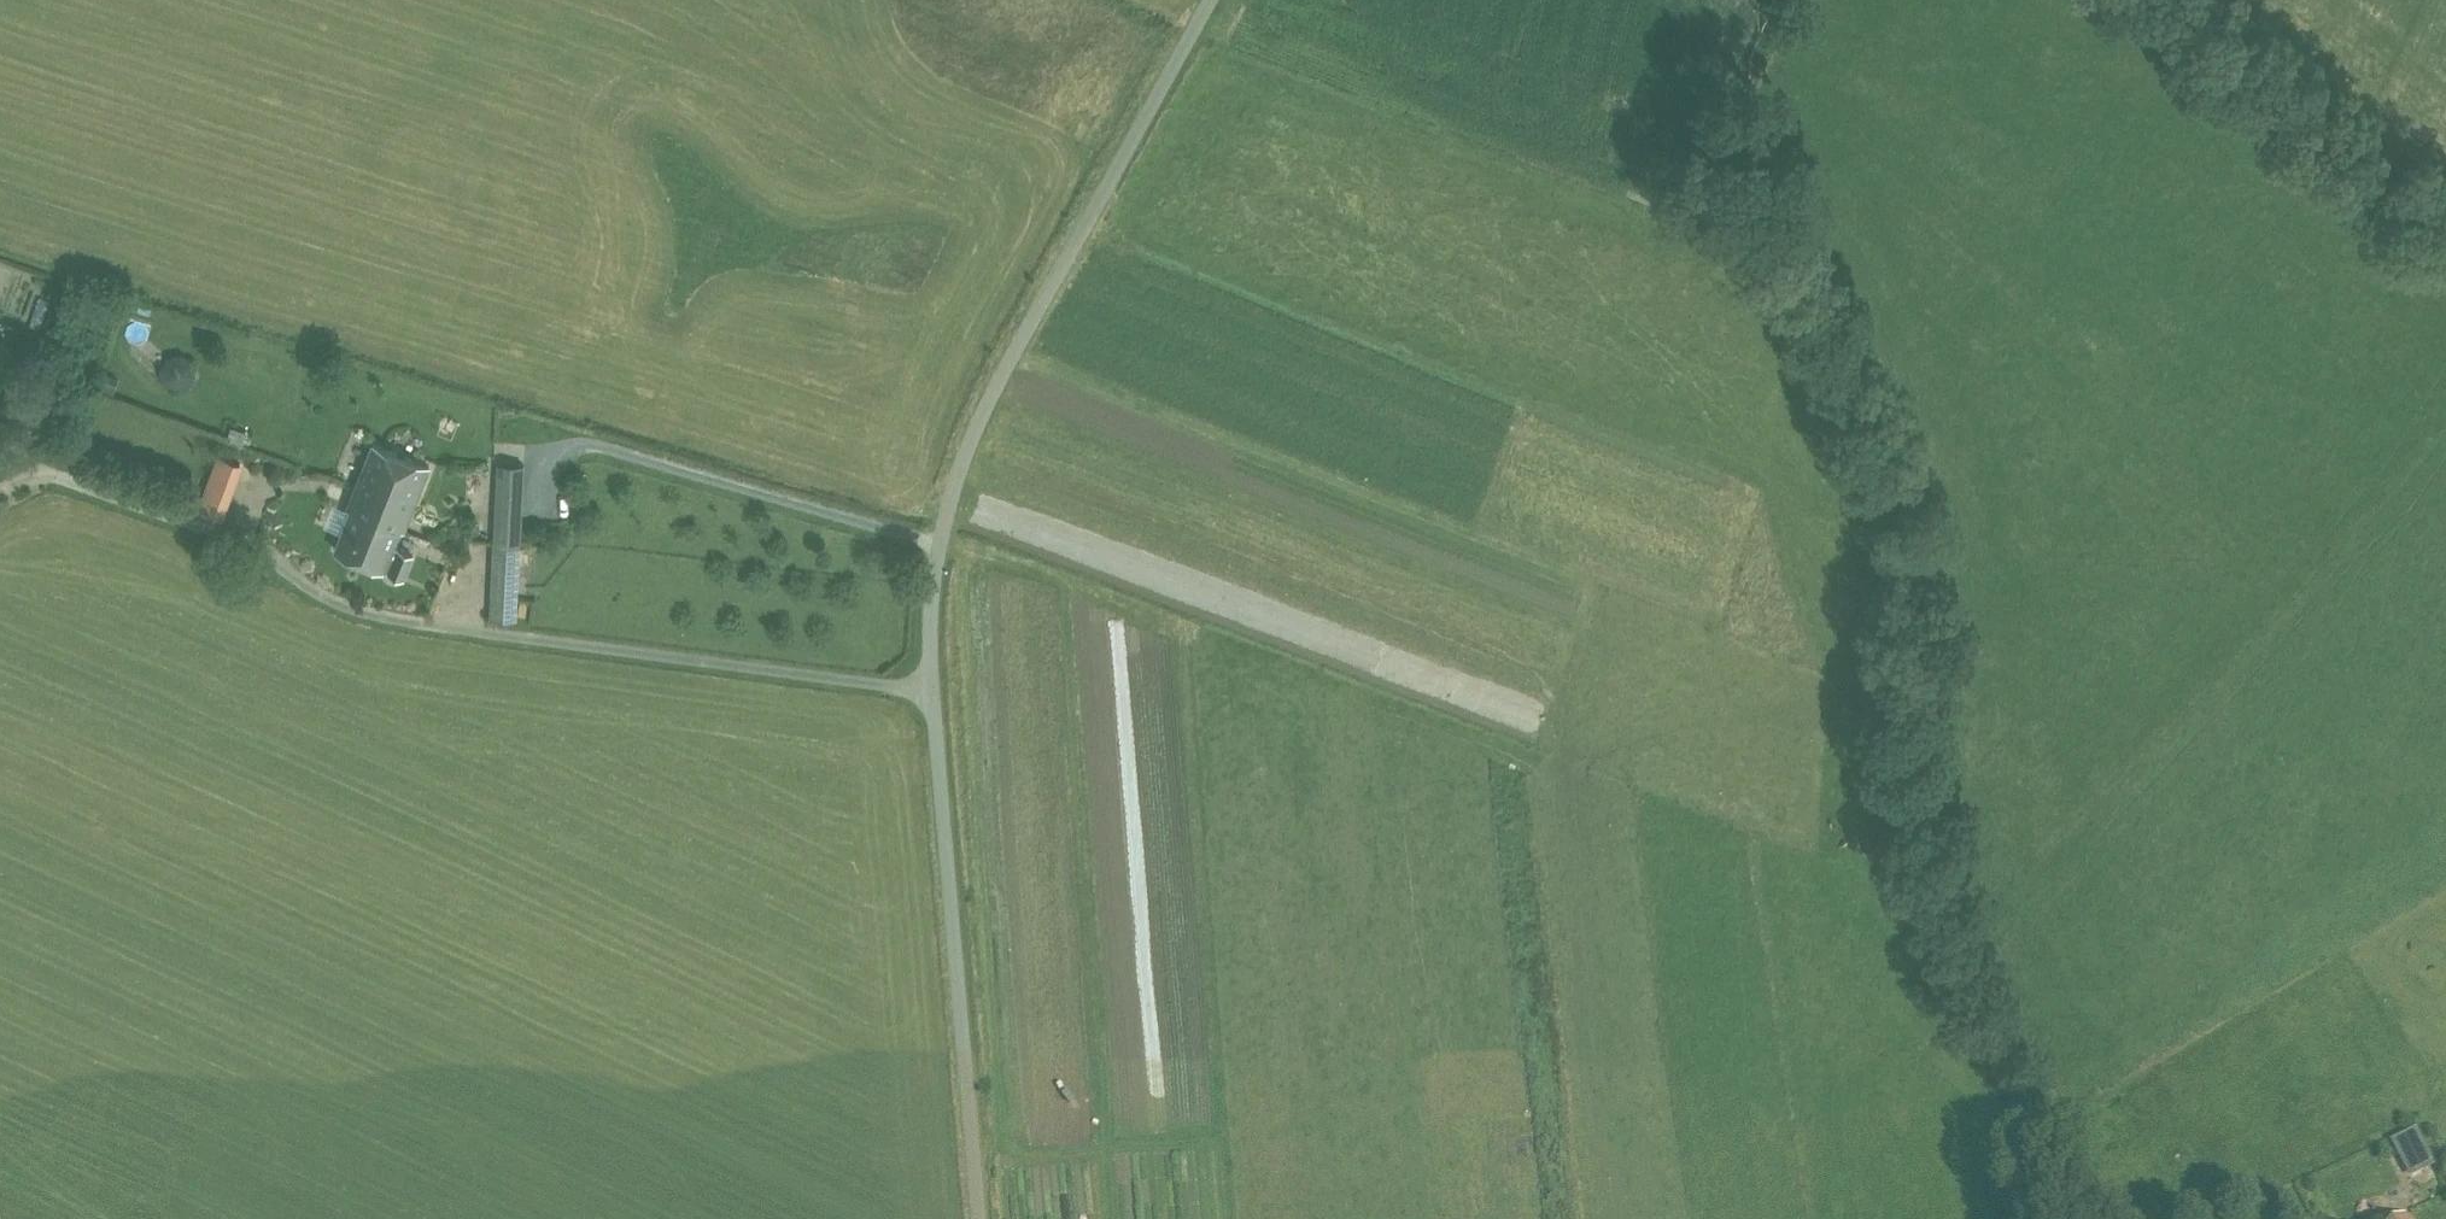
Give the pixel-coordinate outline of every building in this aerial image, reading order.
[(190,381),(192,373),(190,366),(186,360),(180,357),(173,356),(167,357),(162,360),(160,362),(157,368),(156,375),(158,382),(163,387),(168,390),(176,391),(182,389),(187,385),(190,381)] [(96,386),(111,392),(117,377),(102,371),(96,386)] [(372,441),(355,485),(382,496),(385,503),(379,517),(403,527),(428,463),(372,441)] [(217,455),(214,465),(212,468),(238,478),(243,464),(217,455)] [(497,461),(497,477),(521,478),(522,462),(497,461)] [(351,506),(335,547),(404,574),(413,552),(392,544),(399,526),(403,527),(379,517),(385,503),(382,496),(355,485),(347,505),(351,506)] [(229,504),(203,494),(198,508),(224,517),(229,504)] [(495,520),(494,537),(518,539),(519,521),(495,520)] [(494,537),(491,596),(490,616),(515,617),(516,597),(518,539),(494,537)]
